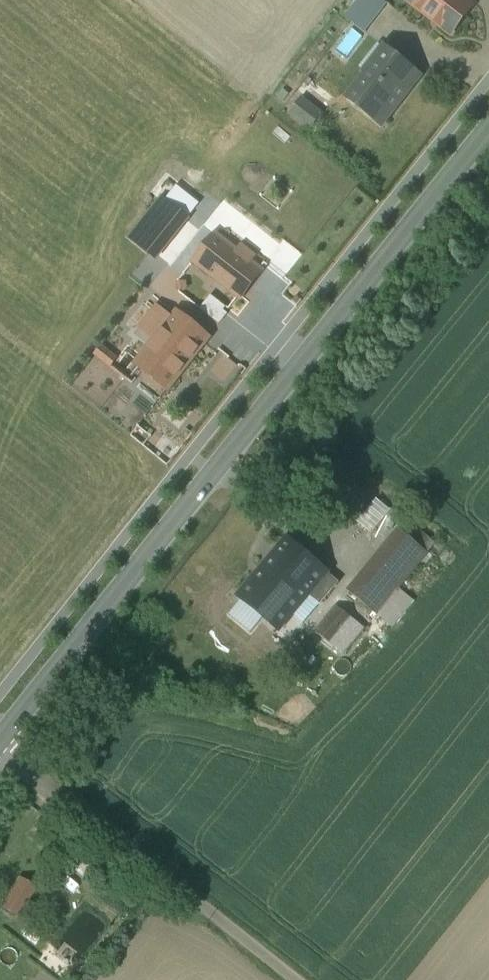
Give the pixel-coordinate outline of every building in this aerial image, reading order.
[(382,0),(355,0),(356,1),(344,17),(365,33),(387,4),(382,0)] [(452,33),(474,5),(468,0),(410,0),(452,33)] [(389,50),(349,100),(381,125),(420,74),(389,50)] [(321,117),(300,100),(287,117),(308,134),(321,117)] [(262,270),(196,218),(175,245),(241,297),(262,270)] [(171,317),(157,306),(138,329),(152,341),(171,317)] [(178,313),(138,363),(169,388),(209,338),(178,313)] [(117,359),(102,347),(95,356),(110,368),(112,365),(117,359)] [(112,365),(110,368),(126,381),(128,378),(112,365)] [(369,510),(346,491),(332,508),(355,527),(369,510)] [(377,533),(397,510),(384,498),(363,521),(377,533)] [(436,543),(408,520),(400,529),(428,552),(436,543)] [(400,529),(349,590),(377,613),(428,552),(400,529)] [(327,571),(289,539),(241,597),(279,629),(300,603),(313,614),(321,605),(308,594),(327,571)] [(353,620),(337,607),(317,632),(333,645),(353,620)] [(353,620),(333,645),(343,653),(364,628),(353,620)] [(21,879),(3,906),(17,914),(34,887),(21,879)]
